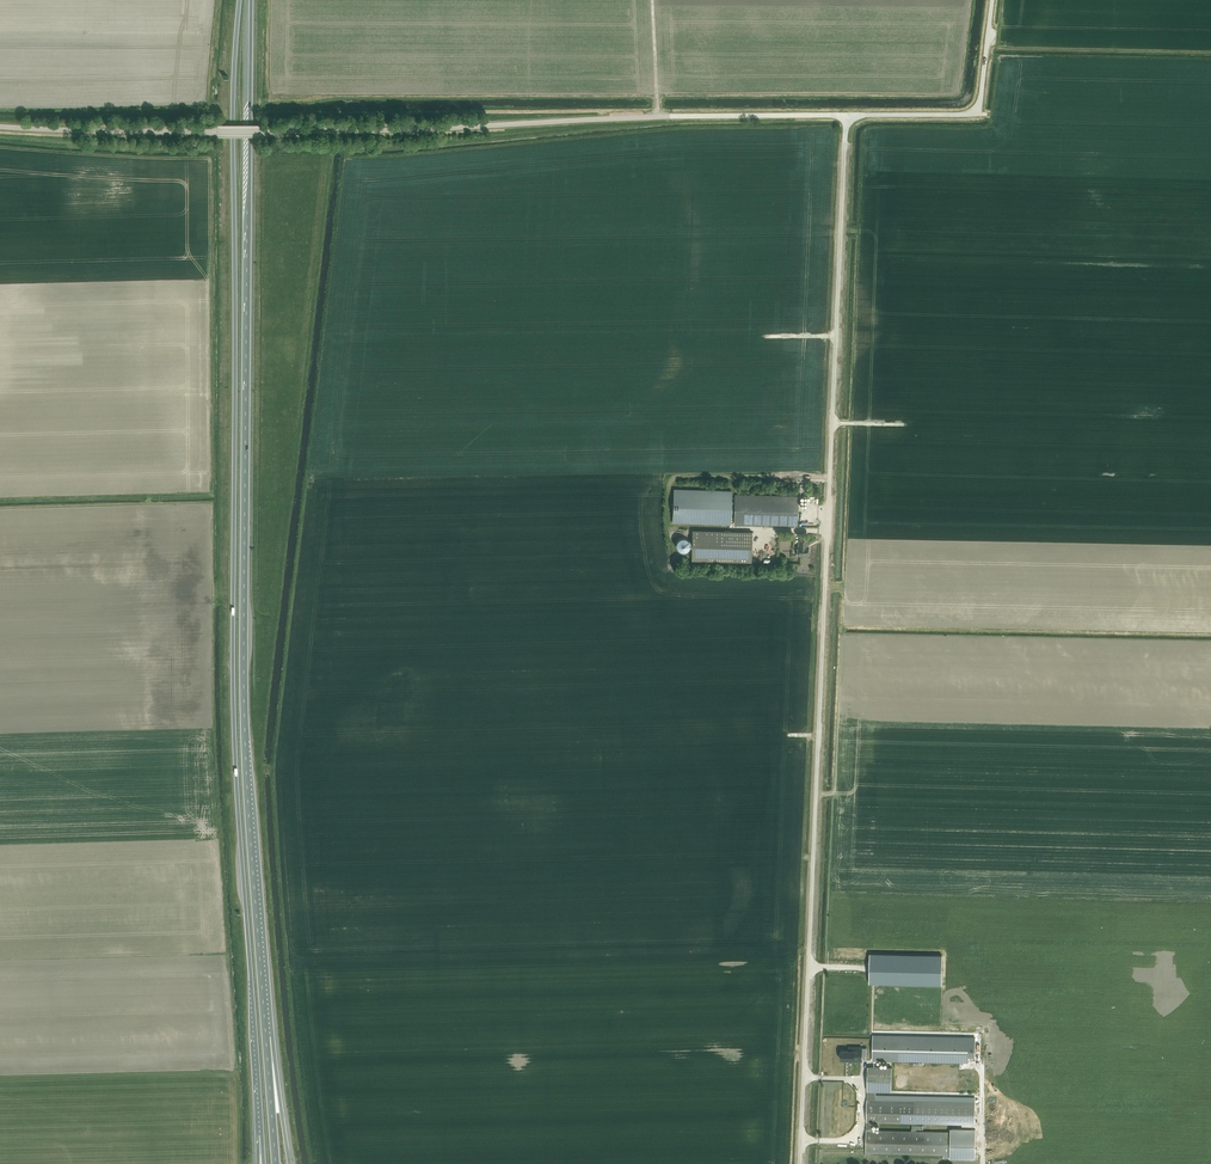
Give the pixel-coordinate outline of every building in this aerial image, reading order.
[(731,491),(674,489),(673,522),(730,524),(731,491)] [(736,495),(735,524),(797,526),(797,496),(736,495)] [(752,562),(752,532),(693,530),(692,560),(752,562)] [(689,540),(687,538),(685,537),(682,537),(680,538),(678,540),(677,542),(676,544),(677,547),(678,549),(680,550),(682,551),(685,551),(687,550),(689,549),(690,547),(690,544),(690,542),(689,540)] [(797,546),(797,556),(808,556),(809,547),(807,547),(807,540),(799,540),(799,546),(797,546)] [(941,983),(942,953),(870,952),(870,982),(941,983)] [(975,1056),(975,1038),(873,1036),(873,1037),(872,1060),(891,1061),(911,1061),(924,1061),(959,1062),(968,1062),(968,1056),(975,1056)] [(849,1059),(849,1060),(854,1060),(854,1056),(862,1056),(862,1048),(849,1047),(849,1050),(841,1050),(841,1052),(839,1055),(841,1057),(841,1059),(849,1059)] [(891,1091),(892,1067),(868,1067),(866,1155),(872,1156),(872,1153),(944,1155),(943,1159),(950,1159),(950,1158),(975,1158),(976,1128),(951,1128),(951,1132),(872,1130),(872,1122),(975,1124),(975,1102),(876,1100),(876,1091),(891,1091)]
